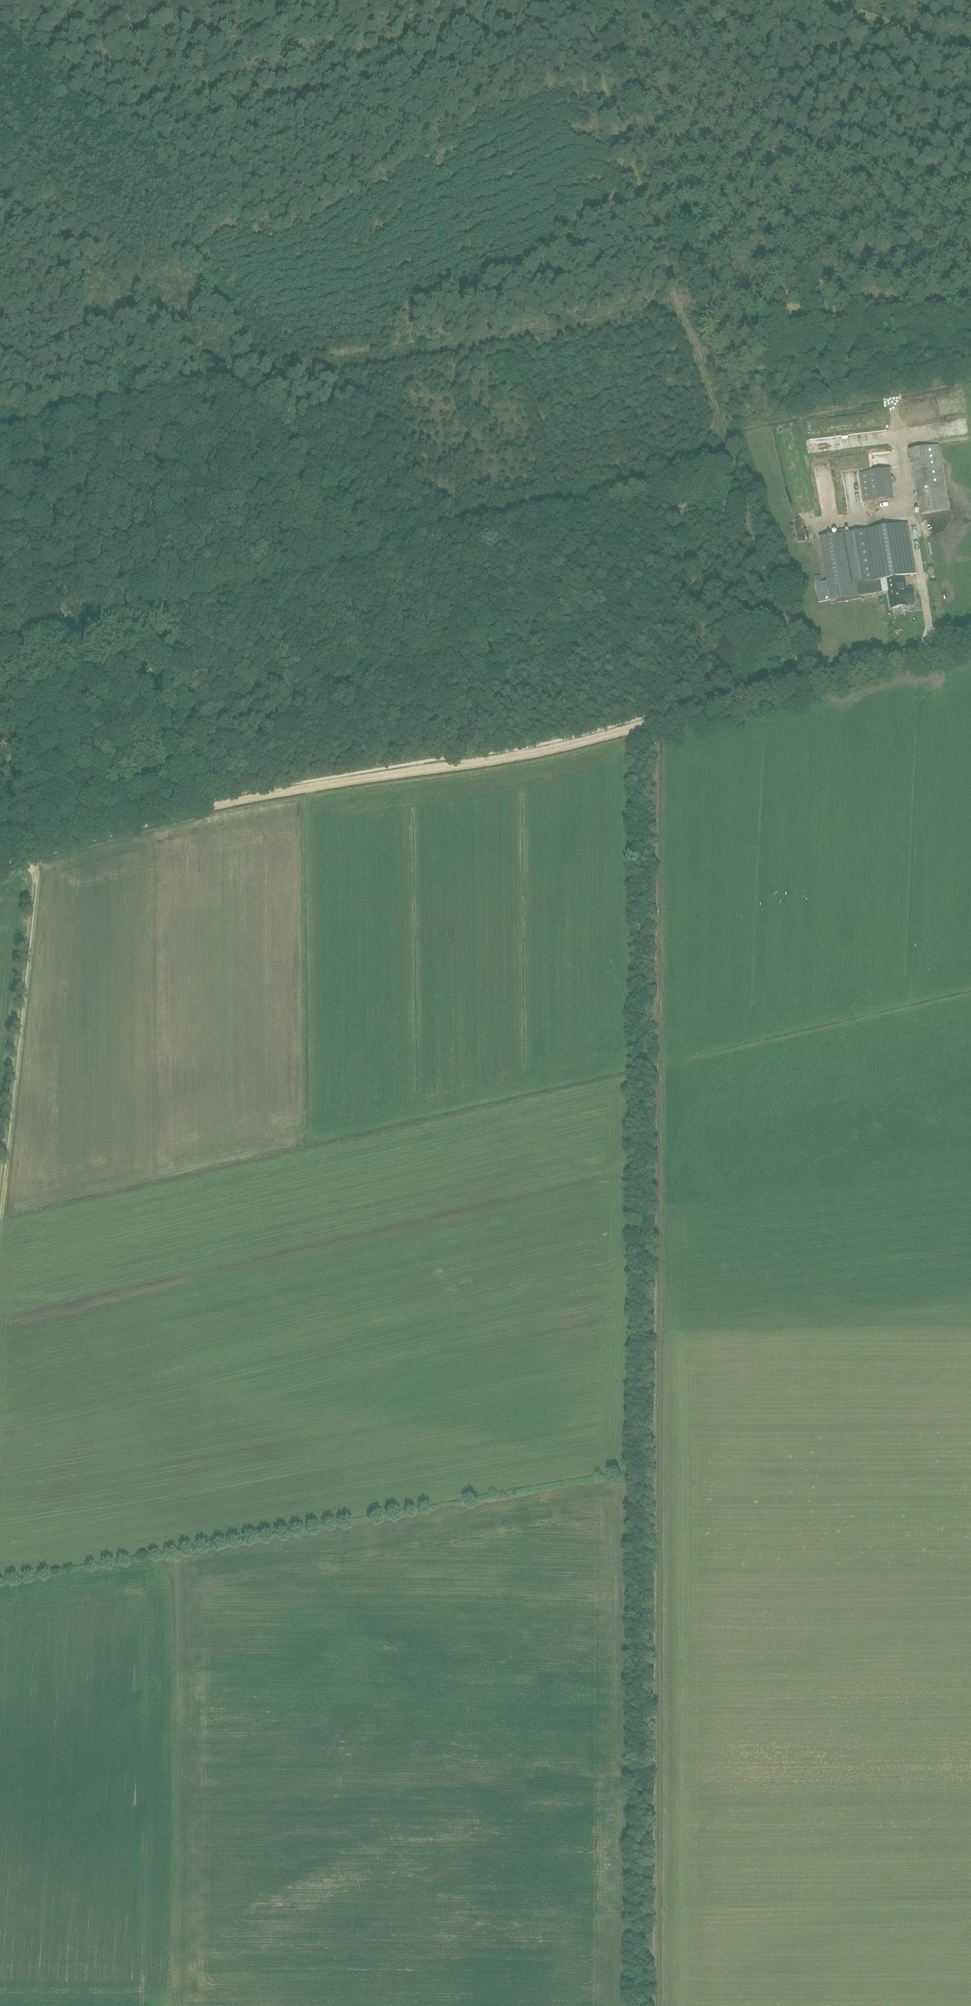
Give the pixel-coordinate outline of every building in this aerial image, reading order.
[(826,439),(812,441),(814,455),(830,453),(829,450),(828,450),(826,439)] [(949,510),(942,468),(938,445),(911,450),(922,515),(949,510)] [(865,498),(892,499),(893,467),(866,466),(865,498)] [(854,510),(856,519),(864,517),(862,509),(854,510)] [(850,533),(820,538),(812,540),(813,546),(821,544),(830,601),(883,593),(881,580),(890,579),(892,590),(888,591),(891,609),(908,606),(905,588),(906,588),(904,577),(916,575),(907,524),(860,532),(867,577),(858,579),(850,533)]
